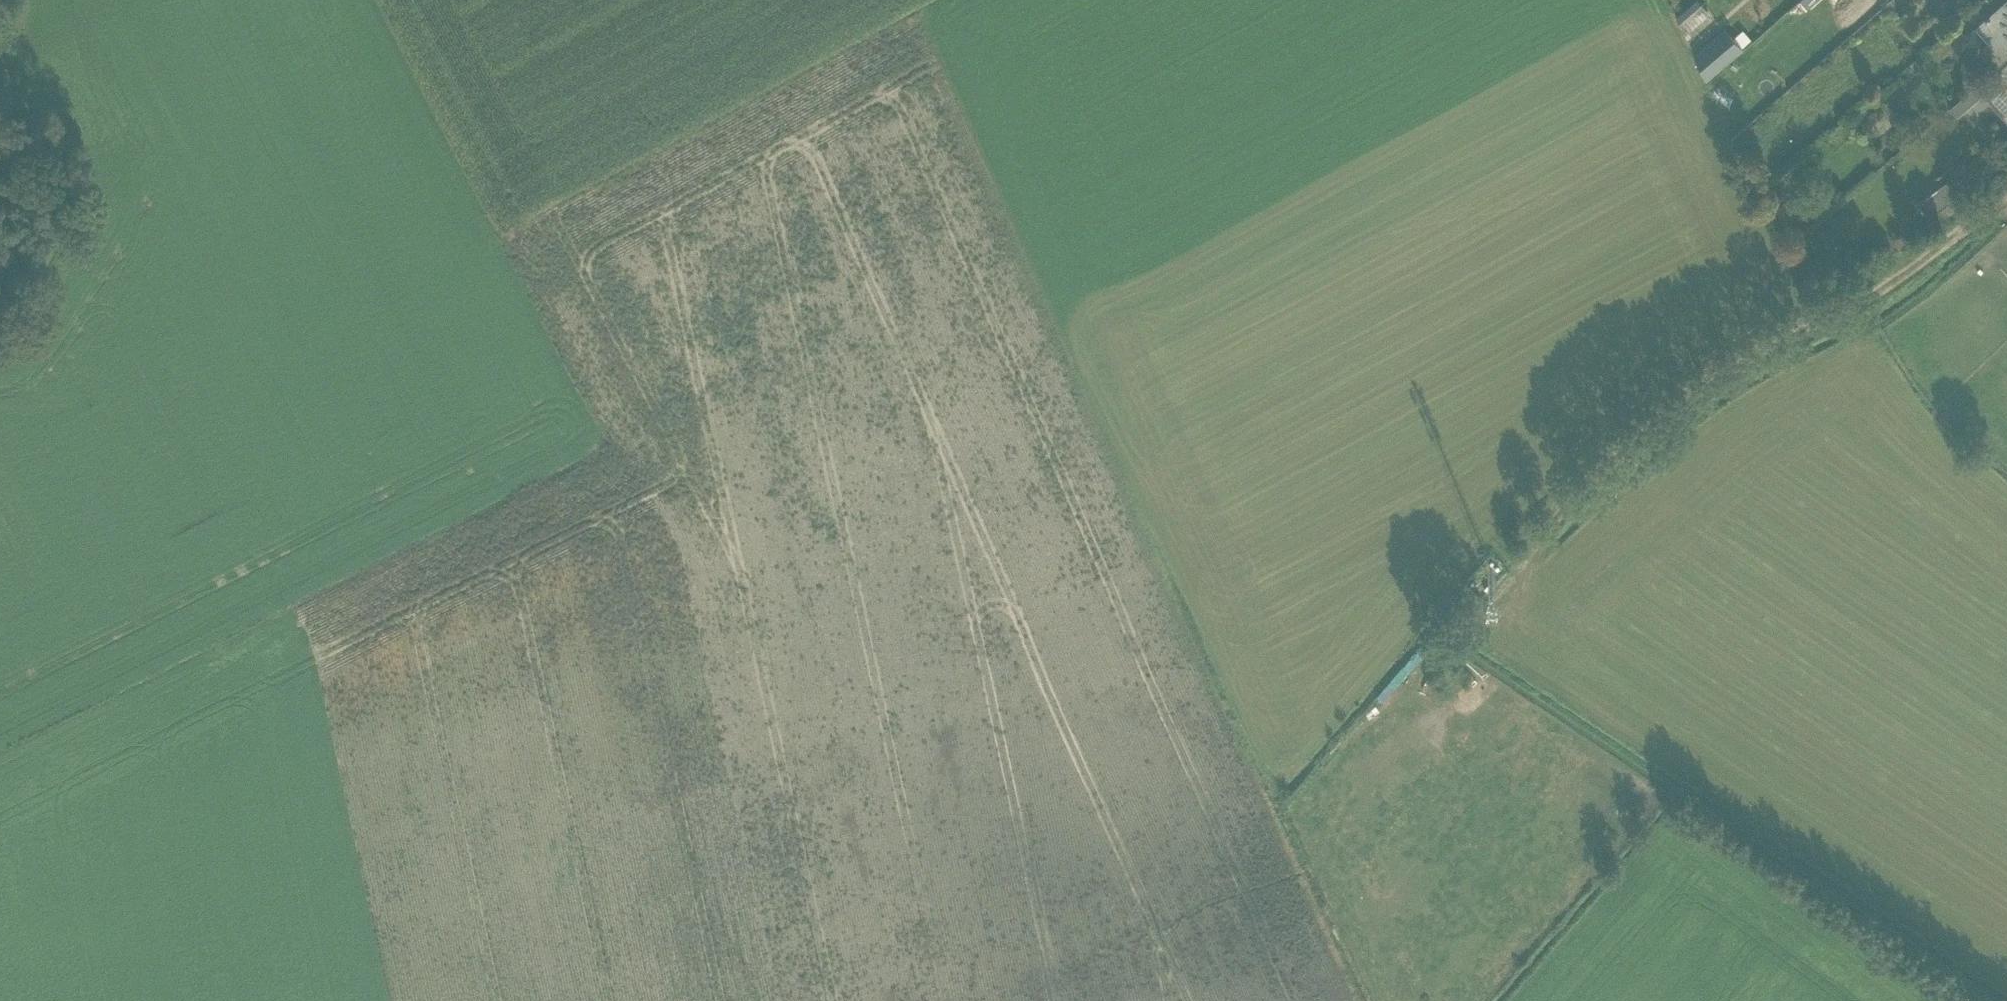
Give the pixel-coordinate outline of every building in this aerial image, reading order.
[(1676,18),(1682,30),(1706,10),(1697,0),(1696,0),(1676,18)] [(1981,48),(1996,66),(2006,56),(2006,0),(1976,27),(1988,41),(1981,48)] [(1693,54),(1703,76),(1740,47),(1725,28),(1693,54)] [(2006,121),(2006,62),(1994,73),(2004,84),(1987,99),(2006,122),(2006,121)] [(1931,215),(1936,222),(1964,203),(1947,179),(1918,200),(1929,216),(1931,215)]
